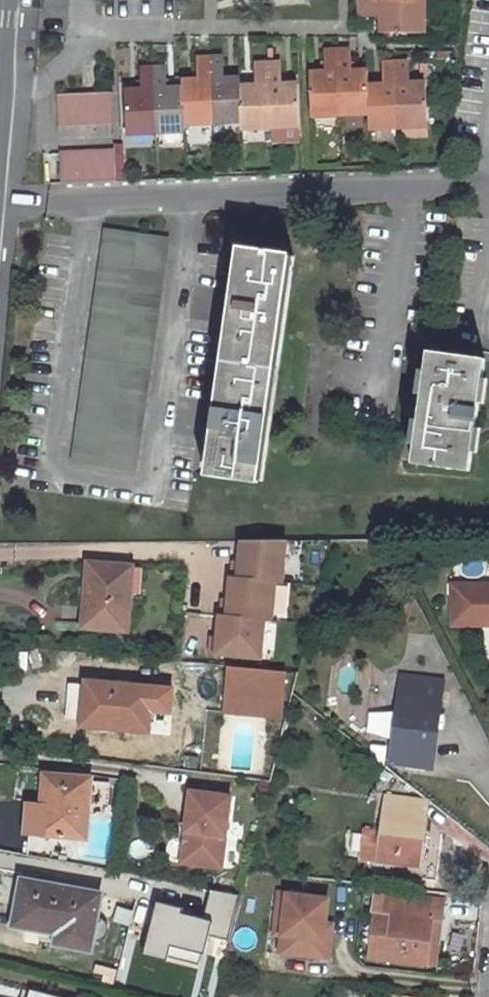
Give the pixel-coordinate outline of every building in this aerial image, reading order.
[(423,4),(359,4),(359,17),(380,17),(380,23),(380,33),(423,34),(423,4)] [(339,50),(324,51),(325,72),(316,72),(308,72),(310,117),(341,115),(339,50)] [(351,50),(339,50),(341,115),(369,114),(368,86),(367,70),(360,70),(351,71),(351,50)] [(189,81),(182,81),(182,89),(184,124),(212,122),(210,58),(195,59),(196,81),(189,81)] [(221,58),(210,58),(212,122),(240,121),(239,86),(239,78),(231,79),(222,79),(221,58)] [(248,86),(239,86),(240,121),(241,129),(269,128),(266,63),(253,64),(254,86),(248,86)] [(280,63),(266,63),(269,128),(298,126),(296,84),(289,84),(280,84),(280,63)] [(397,63),(382,64),(384,86),(377,86),(368,86),(369,114),(369,128),(399,127),(397,63)] [(409,63),(397,63),(399,127),(426,125),(425,84),(418,84),(410,84),(409,63)] [(152,69),(138,69),(139,91),(130,91),(123,91),(125,134),(155,132),(152,69)] [(164,69),(152,69),(155,132),(184,131),(184,124),(182,89),(172,89),(165,90),(164,69)] [(111,92),(56,94),(57,125),(113,123),(111,92)] [(304,142),(303,131),(273,132),(274,143),(304,142)] [(114,150),(58,153),(59,183),(115,181),(114,150)] [(106,229),(73,463),(131,470),(164,237),(106,229)] [(210,430),(204,475),(256,483),(289,255),(236,247),(229,295),(223,294),(222,305),(220,317),(226,319),(213,408),(208,407),(206,418),(204,429),(210,430)] [(419,408),(411,463),(468,472),(484,359),(427,351),(419,408)] [(282,583),(286,541),(240,542),(239,563),(237,579),(275,583),(282,583)] [(86,562),(80,628),(126,632),(130,588),(135,588),(137,567),(86,562)] [(237,579),(232,579),(230,579),(228,601),(226,617),(265,620),(271,621),(275,583),(237,579)] [(451,584),(451,624),(488,624),(488,584),(451,584)] [(401,595),(380,596),(380,605),(401,604),(401,595)] [(217,655),(262,659),(265,620),(226,617),(221,617),(218,639),(217,655)] [(227,676),(227,686),(258,689),(259,679),(227,676)] [(401,676),(390,761),(429,766),(441,680),(401,676)] [(85,681),(80,726),(130,730),(133,709),(150,711),(169,712),(172,689),(85,681)] [(227,686),(226,696),(257,699),(258,689),(227,686)] [(133,709),(130,730),(148,732),(150,711),(133,709)] [(41,805),(39,834),(78,837),(81,808),(107,809),(110,782),(90,781),(90,778),(48,775),(46,805),(41,805)] [(185,863),(220,868),(230,796),(190,791),(185,832),(189,832),(185,863)] [(361,856),(379,859),(419,863),(426,799),(387,794),(383,832),(365,830),(361,856)] [(30,804),(28,834),(39,834),(41,805),(30,804)] [(189,832),(185,832),(181,863),(185,863),(189,832)] [(66,936),(64,945),(91,950),(93,942),(97,918),(102,894),(20,879),(11,926),(55,934),(66,936)] [(208,913),(156,901),(144,955),(202,968),(210,932),(232,937),(241,897),(213,891),(208,913)] [(280,933),(287,894),(279,892),(272,932),(280,933)] [(391,914),(386,960),(433,966),(437,938),(428,937),(430,920),(439,921),(442,899),(384,892),(382,913),(391,914)] [(327,941),(320,940),(322,925),(327,900),(287,894),(280,933),(276,953),(324,962),(327,941)] [(373,896),(372,912),(382,913),(384,897),(373,896)] [(97,918),(93,942),(98,942),(103,940),(106,936),(107,932),(107,927),(105,922),(102,919),(97,918)] [(330,927),(322,925),(320,940),(327,941),(330,927)] [(55,934),(53,943),(64,945),(66,936),(55,934)] [(227,996),(237,996),(239,989),(229,987),(227,996)]
